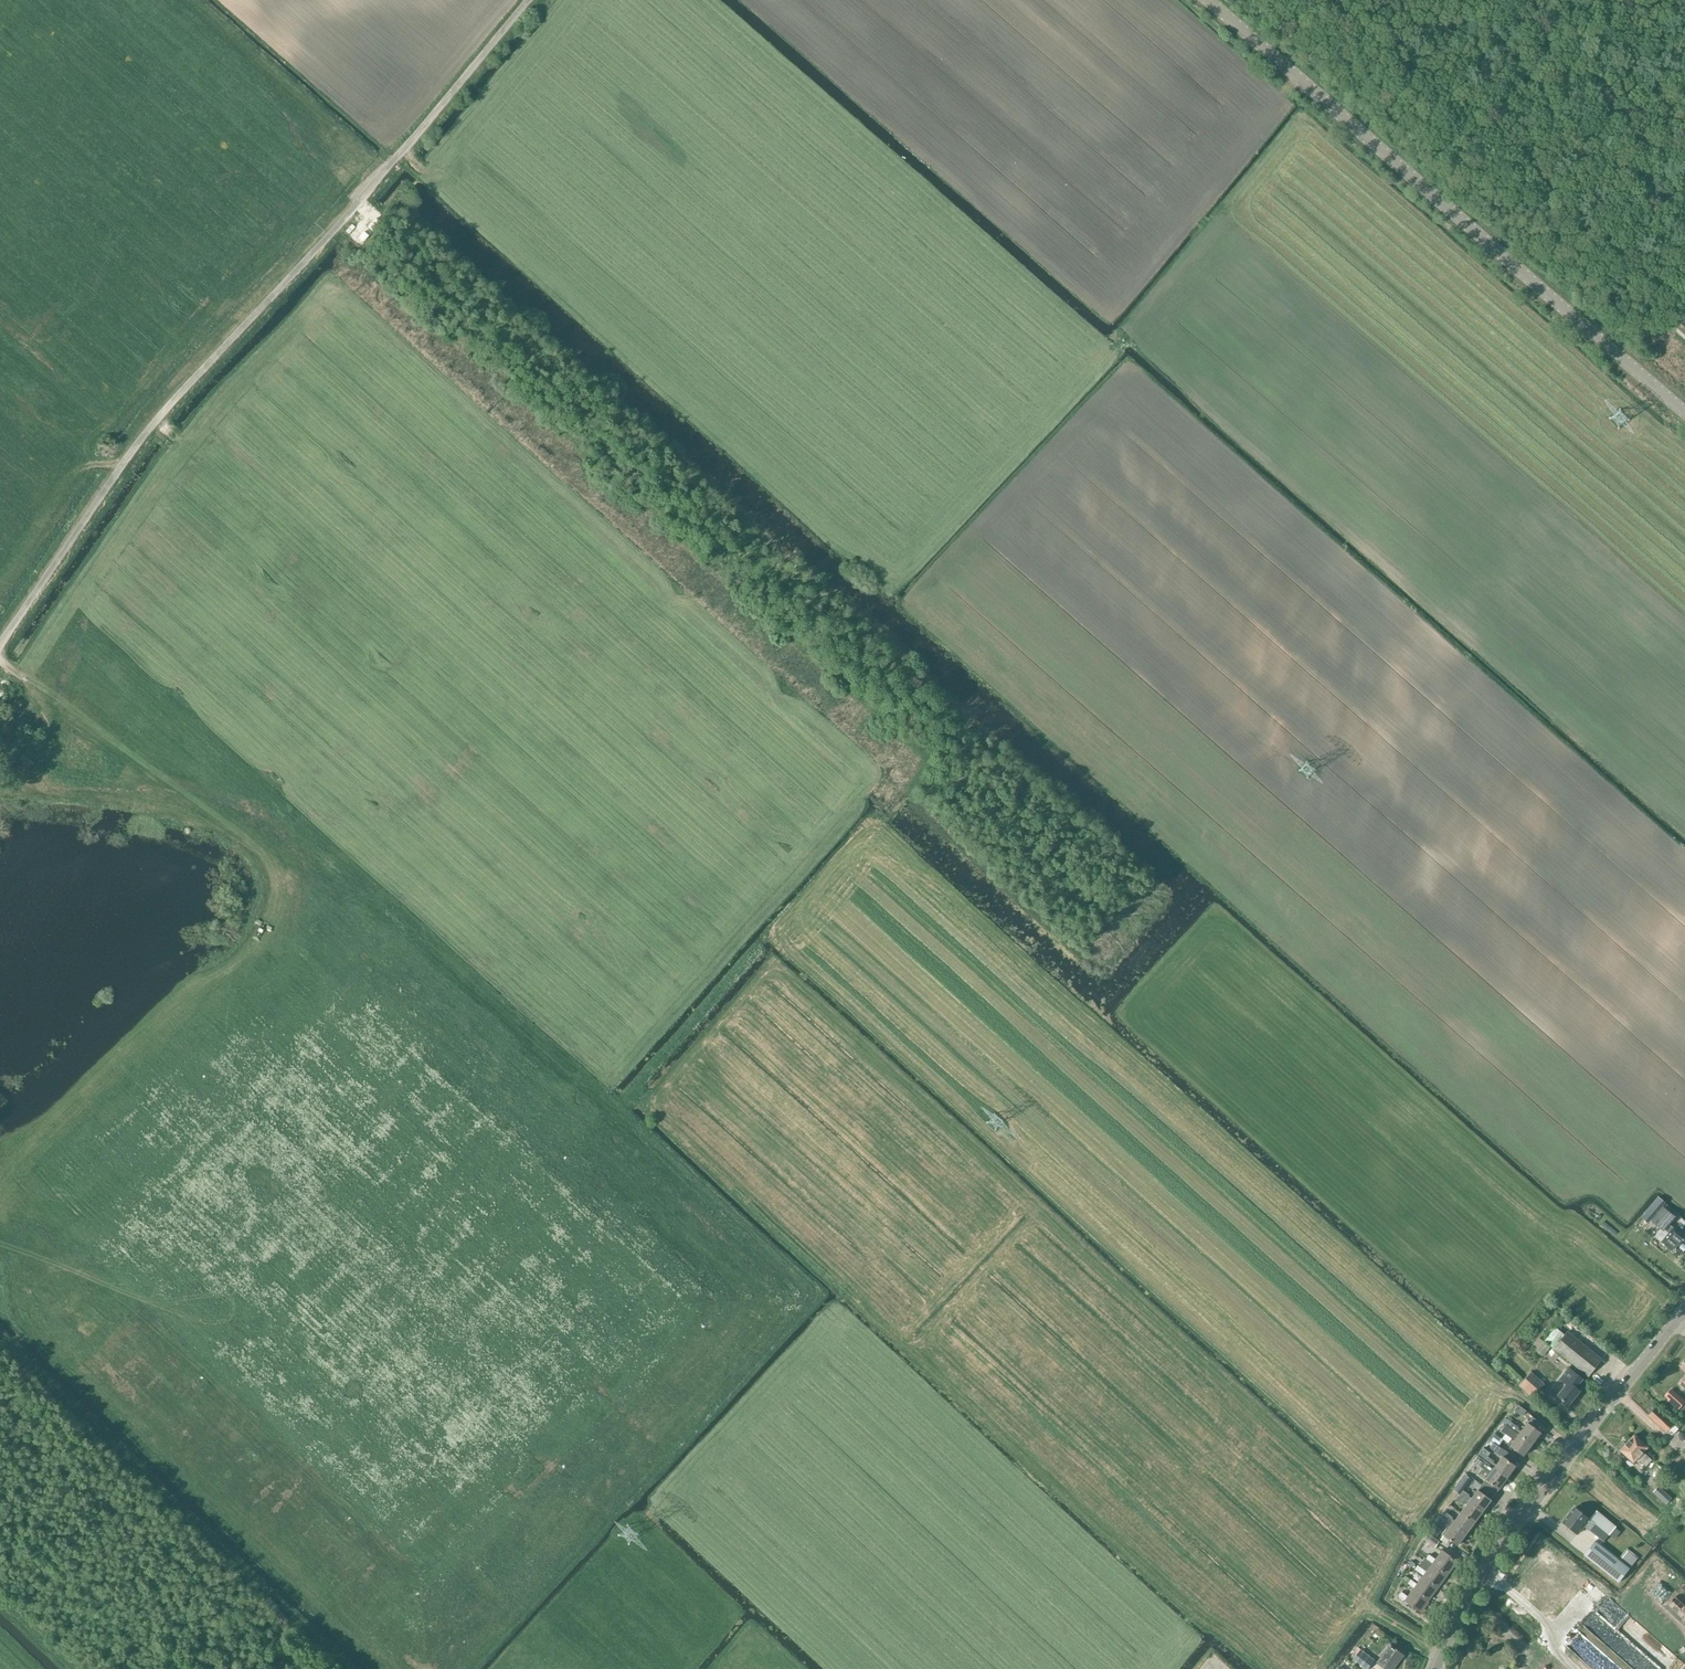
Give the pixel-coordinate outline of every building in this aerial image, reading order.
[(4,727),(10,718),(1,712),(0,713),(0,724),(4,727)] [(21,767),(30,773),(35,764),(28,760),(27,759),(21,767)] [(1661,1243),(1679,1257),(1684,1249),(1684,1237),(1674,1227),(1673,1228),(1668,1225),(1675,1217),(1663,1207),(1651,1222),(1663,1231),(1664,1230),(1668,1234),(1661,1243)] [(1565,1334),(1556,1327),(1545,1340),(1554,1347),(1565,1334)] [(1588,1377),(1602,1359),(1568,1332),(1554,1349),(1588,1377)] [(1610,1354),(1620,1362),(1624,1357),(1614,1349),(1610,1354)] [(1557,1396),(1568,1405),(1580,1391),(1575,1387),(1577,1385),(1583,1378),(1569,1367),(1560,1379),(1566,1385),(1557,1396)] [(1531,1372),(1520,1385),(1533,1397),(1545,1384),(1531,1372)] [(1678,1408),(1684,1401),(1671,1389),(1666,1395),(1669,1398),(1668,1399),(1678,1408)] [(1678,1429),(1656,1408),(1649,1416),(1666,1432),(1669,1429),(1674,1434),(1678,1429)] [(1513,1423),(1510,1428),(1519,1434),(1532,1444),(1541,1433),(1528,1423),(1521,1431),(1518,1429),(1519,1428),(1513,1423)] [(1519,1434),(1510,1428),(1506,1425),(1502,1431),(1515,1440),(1510,1446),(1524,1456),(1532,1444),(1519,1434)] [(1634,1435),(1620,1450),(1634,1463),(1638,1459),(1646,1466),(1651,1460),(1643,1453),(1648,1448),(1634,1435)] [(1508,1478),(1485,1461),(1477,1456),(1474,1460),(1473,1462),(1482,1468),(1478,1474),(1499,1490),(1508,1478)] [(1485,1461),(1508,1478),(1516,1467),(1503,1457),(1496,1465),(1493,1463),(1494,1462),(1488,1457),(1485,1461)] [(1672,1498),(1658,1486),(1653,1492),(1666,1504),(1672,1498)] [(1478,1490),(1472,1499),(1468,1496),(1469,1495),(1463,1490),(1460,1495),(1483,1512),(1491,1500),(1478,1490)] [(1483,1512),(1460,1495),(1457,1499),(1463,1503),(1464,1502),(1467,1505),(1461,1513),(1474,1523),(1483,1512)] [(1575,1507),(1563,1523),(1577,1534),(1584,1526),(1589,1531),(1595,1524),(1609,1535),(1616,1527),(1597,1511),(1590,1519),(1575,1507)] [(1466,1534),(1474,1523),(1461,1513),(1455,1521),(1452,1519),(1453,1517),(1447,1513),(1443,1517),(1466,1534)] [(1458,1545),(1466,1534),(1443,1517),(1440,1521),(1446,1526),(1447,1524),(1451,1527),(1444,1536),(1458,1545)] [(1442,1530),(1435,1525),(1430,1531),(1437,1537),(1442,1530)] [(1429,1535),(1425,1539),(1435,1547),(1439,1542),(1429,1535)] [(1584,1555),(1619,1583),(1630,1569),(1595,1541),(1584,1555)] [(1626,1549),(1619,1557),(1631,1567),(1637,1559),(1628,1551),(1626,1549)] [(1427,1559),(1433,1563),(1448,1574),(1457,1562),(1442,1551),(1436,1559),(1429,1555),(1427,1559)] [(1448,1574),(1433,1563),(1426,1572),(1418,1565),(1415,1569),(1424,1576),(1439,1587),(1448,1574)] [(1439,1587),(1424,1576),(1417,1584),(1411,1579),(1408,1583),(1414,1588),(1430,1599),(1439,1587)] [(1430,1599),(1414,1588),(1408,1597),(1402,1592),(1399,1596),(1420,1612),(1430,1599)] [(1677,1649),(1627,1610),(1620,1620),(1669,1659),(1677,1649)] [(1625,1635),(1614,1647),(1639,1668),(1663,1668),(1625,1635)] [(1378,1664),(1385,1668),(1393,1668),(1404,1655),(1392,1646),(1378,1664)] [(1361,1649),(1352,1660),(1363,1668),(1368,1668),(1375,1660),(1361,1649)]
